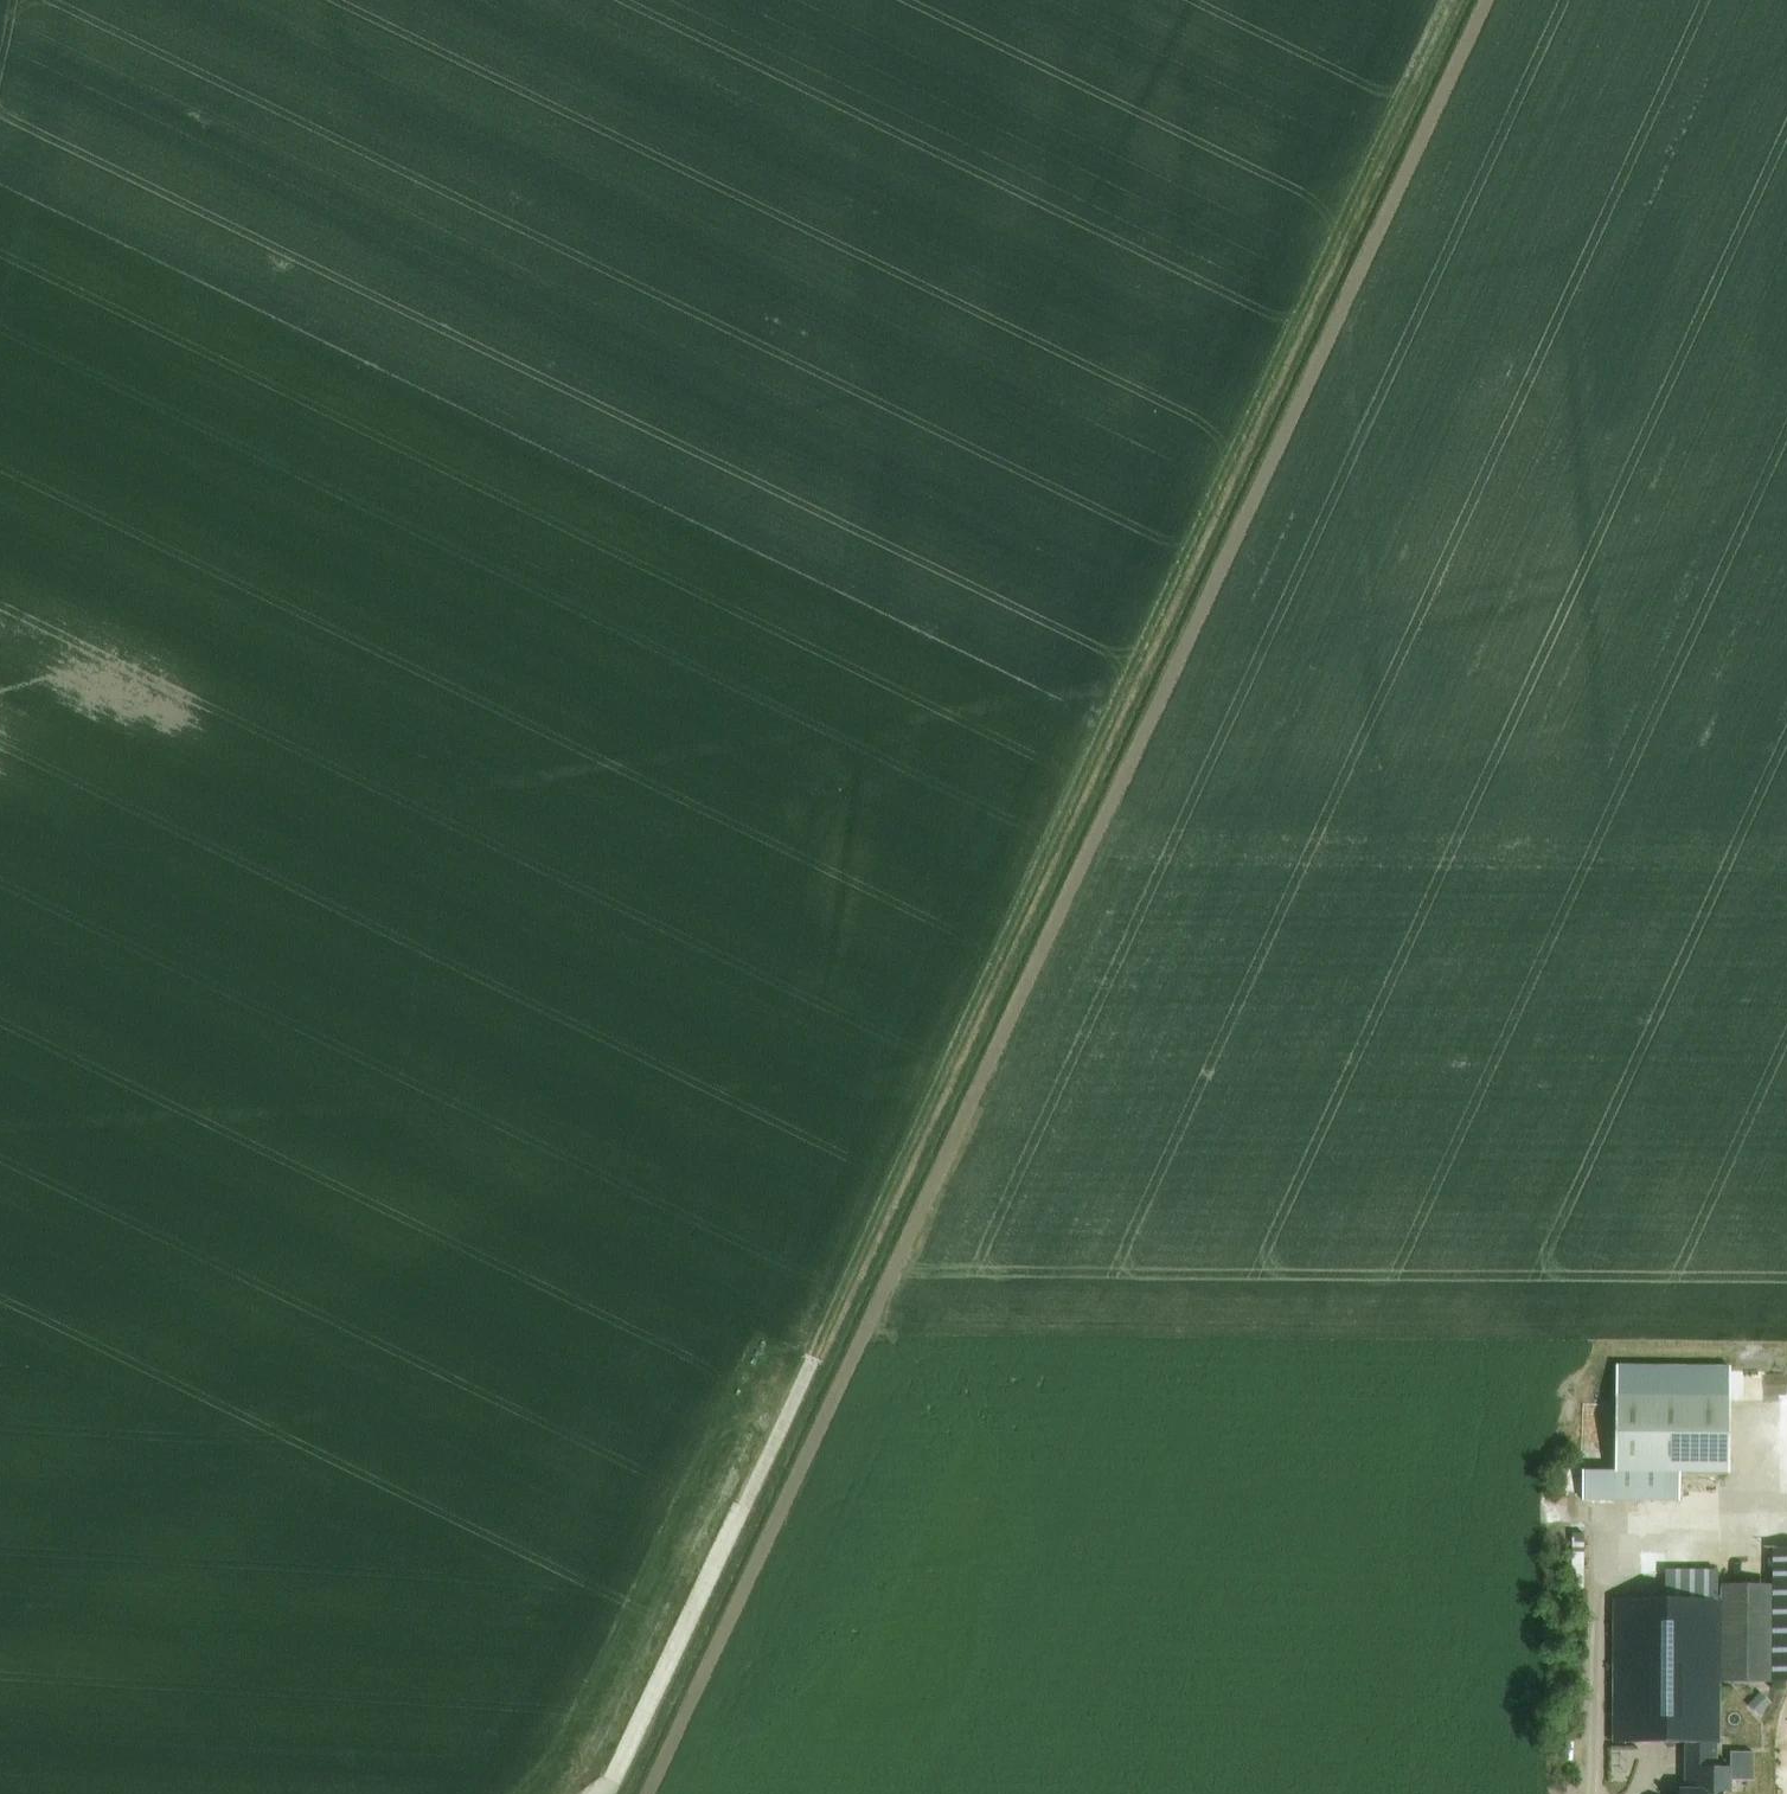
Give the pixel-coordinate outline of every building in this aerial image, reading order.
[(1731,1397),(1615,1396),(1614,1473),(1731,1474),(1731,1397)] [(1613,1746),(1690,1747),(1690,1793),(1689,1793),(1727,1793),(1717,1793),(1718,1748),(1722,1747),(1723,1683),(1786,1683),(1786,1551),(1776,1551),(1775,1588),(1723,1587),(1723,1605),(1719,1605),(1719,1574),(1666,1574),(1666,1605),(1614,1604),(1613,1746)]
